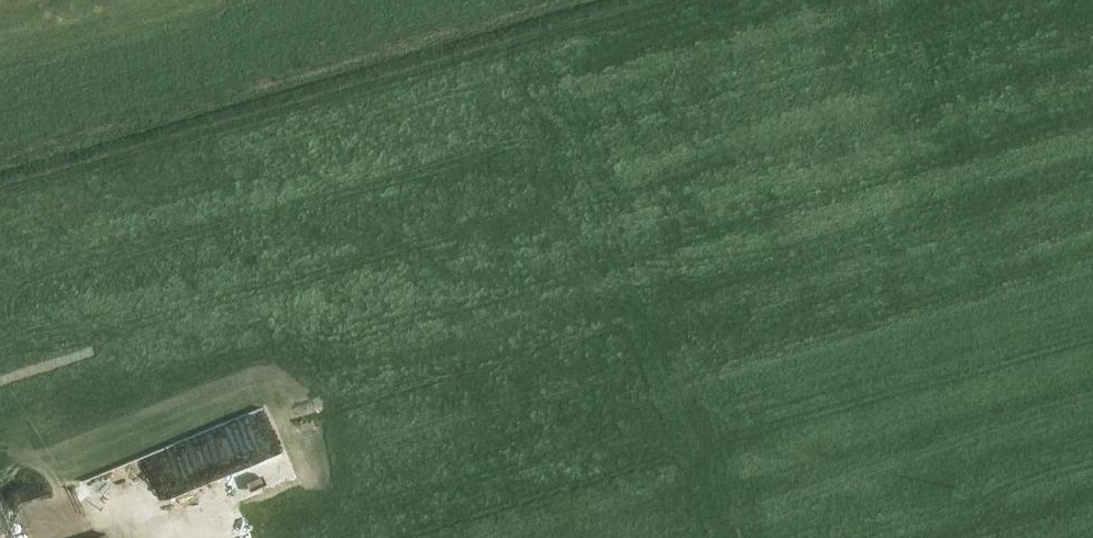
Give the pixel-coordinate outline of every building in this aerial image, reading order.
[(87,529),(63,537),(90,537),(87,529)]
